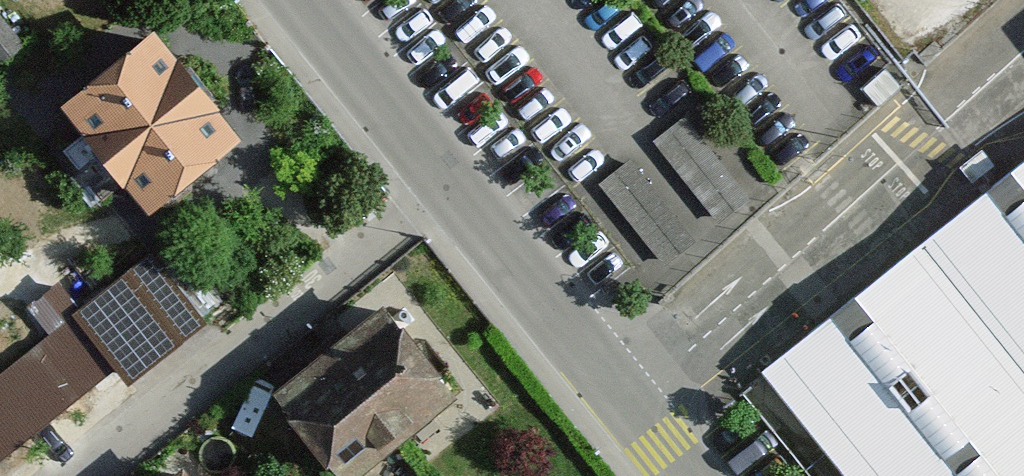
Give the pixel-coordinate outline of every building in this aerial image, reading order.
[(159,38),(60,115),(144,223),(244,146),(159,38)] [(697,107),(661,136),(719,209),(756,180),(697,107)] [(775,389),(844,475),(1023,475),(1023,171),(775,389)] [(130,379),(212,316),(157,245),(75,309),(130,379)] [(0,376),(0,462),(119,371),(77,317),(0,376)] [(289,412),(340,475),(357,475),(454,398),(396,326),(289,412)]
